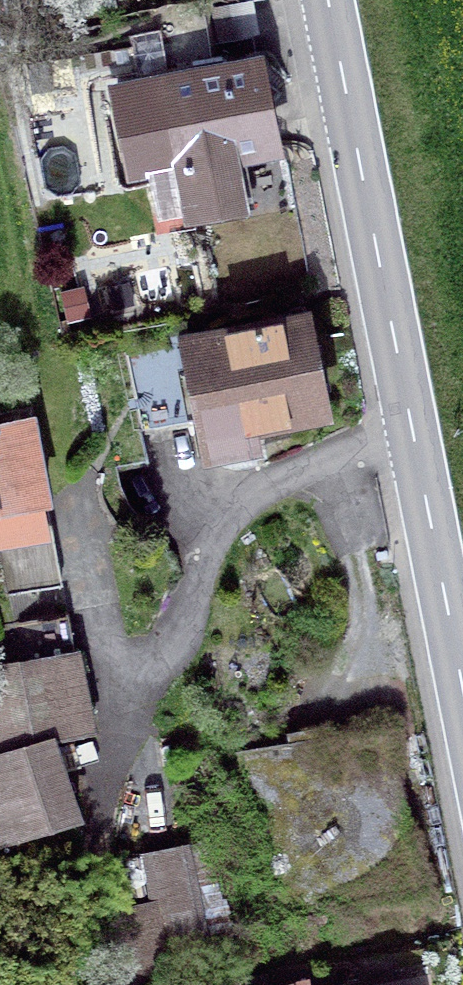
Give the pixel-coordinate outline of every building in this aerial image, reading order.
[(236,155),(272,148),(255,65),(166,83),(193,218),(247,208),(236,155)] [(255,446),(251,427),(324,413),(304,318),(186,341),(209,455),(255,446)] [(147,461),(141,431),(192,421),(176,343),(84,361),(106,469),(147,461)] [(8,595),(62,585),(31,419),(0,425),(0,552),(8,595)] [(53,731),(89,724),(67,612),(0,624),(0,627),(7,664),(0,665),(0,741),(19,738),(53,731)] [(232,753),(265,923),(422,892),(389,722),(232,753)] [(68,813),(53,731),(19,738),(0,741),(0,825),(68,813)] [(173,972),(169,952),(203,945),(182,846),(148,854),(158,903),(135,908),(149,977),(173,972)] [(302,969),(255,972),(255,984),(303,984),(302,969)]
